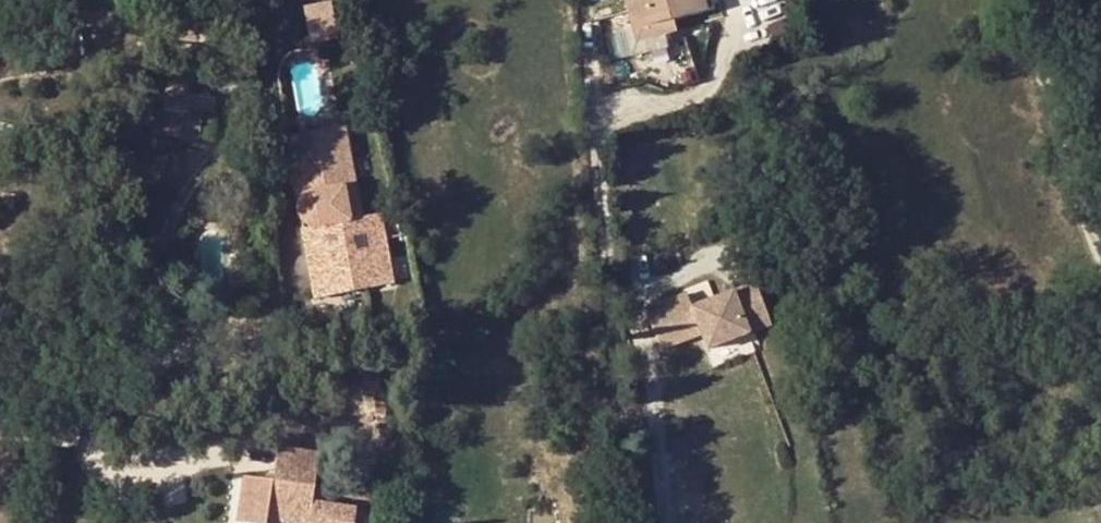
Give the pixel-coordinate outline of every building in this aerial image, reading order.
[(297,0),(274,0),(278,45),(300,43),(297,0)] [(296,4),(306,44),(332,37),(323,0),(314,0),(296,4)] [(633,0),(623,0),(635,41),(676,31),(672,18),(640,26),(633,0)] [(703,0),(633,0),(640,26),(672,18),(698,11),(706,9),(703,0)] [(166,109),(164,132),(198,135),(201,112),(210,112),(212,95),(189,93),(188,111),(166,109)] [(316,296),(393,283),(381,213),(362,216),(347,127),(289,137),(299,193),(304,192),(300,198),(300,205),(302,215),(307,221),(315,225),(304,226),(316,296)] [(754,280),(693,304),(687,291),(691,318),(696,317),(701,331),(707,347),(771,320),(754,280)] [(657,332),(691,318),(687,291),(647,308),(657,332)] [(696,317),(691,318),(694,334),(701,331),(696,317)] [(663,347),(694,334),(691,318),(657,332),(663,347)] [(236,519),(257,522),(266,522),(265,517),(298,522),(306,522),(309,514),(311,503),(319,455),(278,448),(274,480),(244,475),(236,519)]
